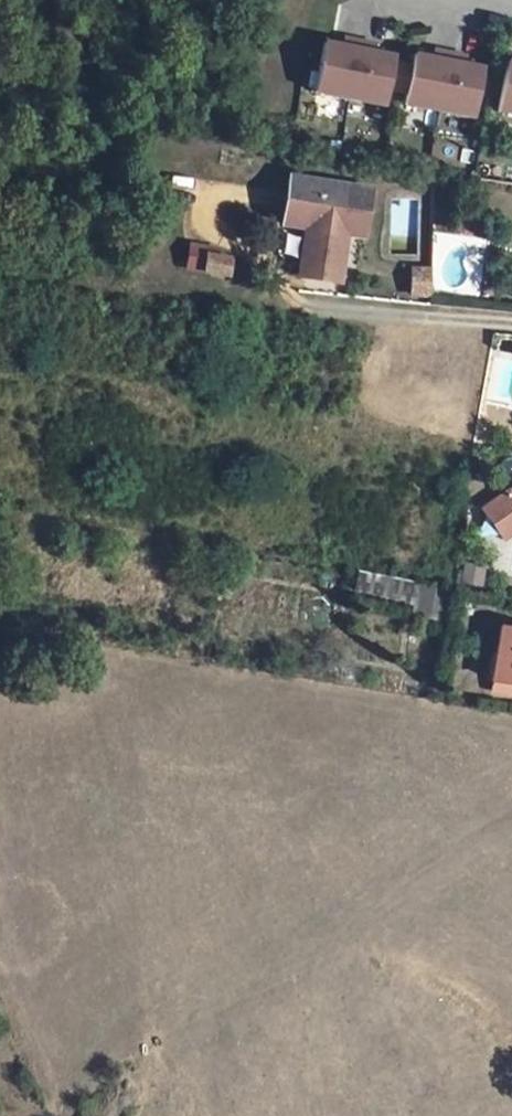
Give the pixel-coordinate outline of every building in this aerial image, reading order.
[(311,96),(385,106),(394,54),(322,42),(311,96)] [(483,68),(409,56),(402,103),(472,119),(483,68)] [(504,62),(495,111),(511,115),(511,63),(504,62)] [(307,225),(300,274),(334,279),(344,212),(367,215),(371,188),(290,176),(284,222),(307,225)] [(344,212),(334,279),(340,280),(348,232),(364,234),(367,215),(344,212)] [(206,255),(204,272),(230,276),(231,259),(206,255)] [(413,294),(432,295),(432,270),(414,270),(413,294)] [(504,540),(511,534),(511,495),(508,494),(483,511),(504,540)] [(357,592),(416,603),(414,612),(444,618),(449,594),(424,589),(425,586),(361,574),(357,592)] [(502,628),(493,681),(494,681),(511,684),(511,630),(502,628)] [(494,681),(492,690),(511,693),(511,684),(494,681)]
